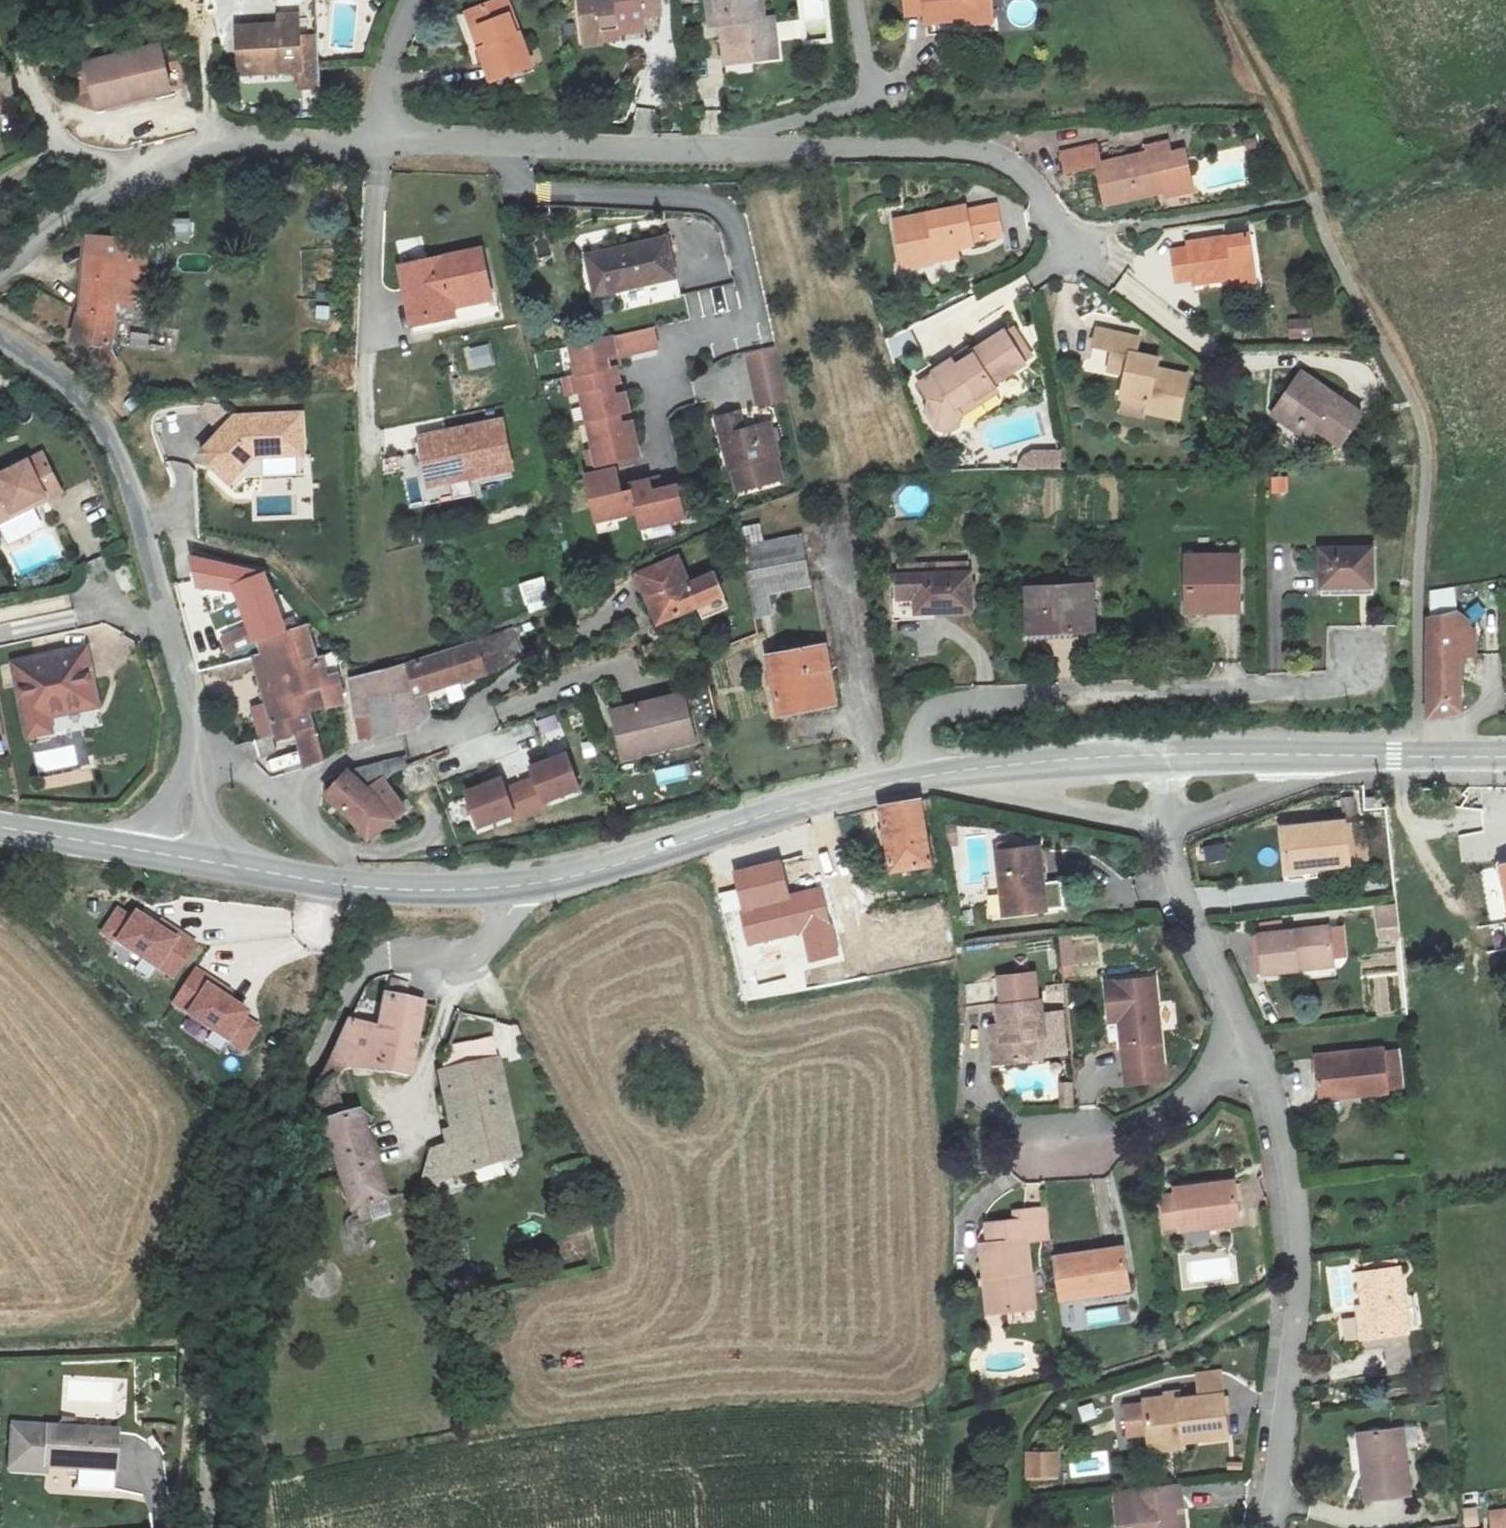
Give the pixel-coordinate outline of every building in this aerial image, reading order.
[(470,11),(484,45),(478,49),(492,83),(531,65),(504,0),(496,0),(470,11)] [(646,25),(645,18),(658,16),(656,0),(576,0),(582,47),(602,44),(601,32),(646,25)] [(728,71),(754,67),(753,56),(780,53),(774,14),(766,14),(764,0),(709,0),(711,23),(720,22),(728,71)] [(993,18),(992,0),(902,0),(903,14),(922,12),(923,23),(993,18)] [(238,20),(240,71),(280,69),(280,88),(319,87),(317,29),(299,30),(298,8),(280,9),(281,23),(263,24),(263,19),(238,20)] [(484,45),(470,11),(463,15),(478,49),(484,45)] [(83,63),(95,107),(170,87),(158,43),(83,63)] [(1176,143),(1158,147),(1160,154),(1152,156),(1105,166),(1101,147),(1066,155),(1070,175),(1102,168),(1111,207),(1174,193),(1171,177),(1183,174),(1176,143)] [(1160,154),(1158,147),(1150,149),(1152,156),(1160,154)] [(958,255),(957,247),(972,243),(971,239),(1004,234),(999,203),(966,209),(966,205),(893,219),(902,266),(958,255)] [(172,217),(172,238),(191,239),(191,218),(172,217)] [(1194,282),(1229,278),(1256,275),(1251,234),(1189,242),(1189,247),(1172,249),(1176,279),(1193,277),(1194,282)] [(85,297),(121,300),(121,293),(134,294),(138,241),(90,237),(85,297)] [(665,238),(584,259),(595,299),(676,278),(665,238)] [(411,327),(454,318),(452,308),(492,300),(481,250),(398,267),(411,327)] [(1256,275),(1229,278),(1230,286),(1257,283),(1256,275)] [(117,340),(121,300),(85,297),(82,337),(117,340)] [(1289,314),(1290,332),(1311,331),(1310,313),(1289,314)] [(654,327),(614,338),(619,356),(619,358),(636,353),(659,347),(654,327)] [(1002,348),(1013,343),(1004,329),(994,336),(1002,348)] [(1180,418),(1188,375),(1157,369),(1158,358),(1137,353),(1139,337),(1098,329),(1094,345),(1115,349),(1111,369),(1127,371),(1121,398),(1149,403),(1148,411),(1180,418)] [(1002,348),(994,336),(962,356),(963,359),(946,370),(942,364),(922,376),(944,413),(966,400),(968,405),(986,394),(983,388),(1015,368),(1013,366),(1023,360),(1013,343),(1002,348)] [(614,338),(573,349),(581,378),(611,370),(608,359),(619,356),(614,338)] [(101,379),(105,383),(123,364),(99,340),(81,359),(101,379)] [(492,344),(466,347),(469,369),(494,366),(492,344)] [(775,345),(746,352),(756,389),(785,381),(775,345)] [(581,378),(567,382),(572,399),(585,395),(592,423),(623,415),(634,412),(629,393),(619,396),(616,386),(623,384),(619,368),(611,370),(581,378)] [(1302,372),(1273,412),(1306,436),(1313,426),(1341,444),(1362,413),(1302,372)] [(785,381),(756,389),(759,401),(789,393),(785,381)] [(970,409),(968,405),(966,400),(944,413),(949,421),(970,409)] [(235,415),(203,453),(236,480),(257,455),(307,454),(304,412),(235,415)] [(736,414),(717,419),(722,438),(730,436),(737,467),(731,468),(737,493),(781,483),(776,461),(778,460),(771,430),(742,437),(736,414)] [(623,415),(592,423),(600,451),(592,453),(596,470),(646,457),(637,422),(626,425),(623,415)] [(511,474),(501,423),(419,439),(429,490),(511,474)] [(737,467),(730,436),(722,438),(729,469),(731,468),(737,467)] [(46,499),(62,491),(43,451),(0,473),(0,512),(10,507),(11,509),(44,493),(46,499)] [(1029,456),(1030,468),(1048,467),(1049,456),(1029,456)] [(612,470),(581,479),(593,523),(635,512),(629,492),(619,495),(612,470)] [(627,486),(629,492),(635,512),(639,528),(683,517),(674,485),(649,492),(646,480),(627,486)] [(46,499),(44,493),(11,509),(10,507),(0,512),(0,521),(46,499)] [(749,601),(806,589),(796,538),(738,550),(749,601)] [(1318,545),(1318,585),(1370,584),(1370,544),(1318,545)] [(228,655),(257,643),(286,631),(263,574),(190,557),(198,586),(234,589),(246,625),(220,637),(228,655)] [(1182,558),(1183,614),(1236,614),(1236,557),(1182,558)] [(713,574),(688,585),(677,559),(637,576),(657,624),(697,606),(722,595),(713,574)] [(962,567),(895,567),(895,617),(972,617),(972,578),(962,578),(962,567)] [(1098,568),(1023,570),(1024,583),(1025,583),(1027,632),(1092,630),(1090,581),(1098,581),(1098,568)] [(530,613),(554,604),(544,574),(520,583),(530,613)] [(1431,614),(1430,713),(1463,712),(1460,658),(1477,656),(1476,629),(1471,629),(1469,616),(1458,608),(1431,614)] [(272,721),(311,711),(325,708),(319,688),(308,692),(299,661),(317,656),(308,625),(286,631),(257,643),(260,654),(251,657),(266,703),(272,721)] [(424,690),(426,697),(497,674),(496,670),(510,665),(510,662),(526,656),(516,630),(429,659),(395,667),(401,689),(403,696),(424,690)] [(770,656),(782,718),(837,704),(825,644),(770,656)] [(87,648),(52,655),(53,661),(34,665),(33,658),(12,662),(26,735),(52,730),(50,715),(98,706),(87,648)] [(53,661),(52,655),(33,658),(34,665),(53,661)] [(323,655),(317,656),(299,661),(308,692),(319,688),(325,708),(343,703),(337,673),(329,676),(323,655)] [(386,694),(401,689),(395,667),(344,682),(354,720),(374,715),(392,710),(386,694)] [(392,710),(402,733),(416,729),(433,718),(426,697),(424,690),(403,696),(401,689),(386,694),(392,710)] [(612,712),(625,762),(698,743),(685,694),(612,712)] [(261,737),(276,732),(272,721),(266,703),(252,707),(261,737)] [(392,710),(374,715),(385,737),(402,733),(392,710)] [(311,711),(272,721),(276,732),(278,739),(295,735),(305,767),(322,759),(311,711)] [(532,763),(533,768),(532,768),(536,779),(521,784),(532,814),(548,808),(546,802),(580,789),(567,755),(550,762),(548,757),(532,763)] [(659,784),(690,779),(687,763),(657,769),(659,784)] [(343,809),(367,839),(406,809),(382,778),(364,790),(347,770),(326,793),(343,809)] [(483,781),(484,786),(466,793),(479,827),(512,814),(515,821),(532,814),(521,784),(506,790),(502,779),(501,780),(499,775),(483,781)] [(919,797),(881,805),(893,871),(933,865),(919,797)] [(1284,827),(1289,876),(1320,873),(1320,869),(1336,867),(1335,862),(1350,861),(1347,820),(1284,827)] [(1000,851),(1007,916),(1049,912),(1041,846),(1000,851)] [(749,944),(804,930),(811,959),(836,952),(820,889),(789,897),(780,861),(732,873),(736,891),(719,896),(723,913),(741,908),(749,944)] [(1052,906),(1063,906),(1062,880),(1050,880),(1052,906)] [(1399,943),(1400,905),(1377,905),(1376,942),(1399,943)] [(103,931),(172,978),(198,941),(161,917),(159,921),(137,906),(131,913),(120,906),(103,931)] [(1263,975),(1300,972),(1299,960),(1335,957),(1333,926),(1260,934),(1263,975)] [(1062,977),(1075,976),(1073,936),(1060,937),(1062,977)] [(1299,960),(1300,972),(1336,969),(1335,957),(1299,960)] [(769,958),(738,963),(745,1000),(775,995),(769,958)] [(197,965),(172,1002),(242,1048),(259,1023),(248,1016),(253,1008),(231,994),(233,989),(197,965)] [(998,976),(1000,1003),(1035,1000),(1033,973),(998,976)] [(1104,985),(1107,1018),(1119,1017),(1120,1028),(1124,1072),(1163,1069),(1155,980),(1104,985)] [(1365,988),(1367,1004),(1392,1001),(1390,985),(1365,988)] [(416,1077),(430,1001),(391,993),(384,1026),(375,1072),(416,1077)] [(1000,1003),(1002,1025),(1004,1043),(998,1043),(1000,1064),(1042,1060),(1040,1037),(1045,1036),(1042,1000),(1035,1000),(1000,1003)] [(1119,1017),(1107,1018),(1108,1029),(1120,1028),(1119,1017)] [(353,1020),(337,1056),(349,1067),(375,1072),(384,1026),(353,1020)] [(1004,1043),(1002,1025),(987,1027),(991,1065),(1000,1064),(998,1043),(1004,1043)] [(1354,1087),(1355,1096),(1387,1093),(1383,1051),(1314,1057),(1318,1090),(1354,1087)] [(340,1079),(349,1067),(337,1056),(327,1086),(329,1121),(359,1211),(397,1200),(368,1111),(349,1116),(340,1079)] [(527,1151),(503,1060),(446,1074),(462,1149),(436,1156),(430,1182),(527,1151)] [(1062,1083),(1062,1107),(1074,1107),(1075,1084),(1062,1083)] [(1318,1100),(1355,1096),(1354,1087),(1318,1090),(1318,1100)] [(477,1182),(504,1178),(503,1166),(475,1170),(477,1182)] [(1177,1191),(1182,1234),(1221,1230),(1220,1220),(1241,1218),(1236,1185),(1177,1191)] [(983,1242),(988,1275),(994,1275),(998,1311),(1033,1305),(1026,1237),(983,1242)] [(1059,1259),(1065,1299),(1081,1298),(1082,1301),(1132,1294),(1129,1281),(1137,1281),(1131,1245),(1059,1259)] [(1400,1266),(1360,1273),(1366,1311),(1370,1338),(1408,1333),(1400,1266)] [(994,1275),(988,1275),(992,1312),(998,1311),(994,1275)] [(1128,1304),(1086,1312),(1089,1328),(1131,1320),(1128,1304)] [(1366,1311),(1358,1313),(1361,1340),(1370,1338),(1366,1311)] [(1219,1373),(1198,1376),(1201,1399),(1222,1396),(1219,1373)] [(1183,1438),(1185,1443),(1227,1438),(1223,1396),(1222,1396),(1201,1399),(1178,1402),(1179,1396),(1144,1400),(1144,1404),(1148,1433),(1149,1441),(1183,1438)] [(1144,1404),(1124,1405),(1128,1435),(1148,1433),(1144,1404)] [(63,1424),(14,1421),(11,1468),(47,1470),(48,1461),(113,1465),(116,1426),(74,1424),(75,1415),(63,1415),(63,1424)] [(1405,1426),(1370,1432),(1373,1465),(1363,1466),(1366,1497),(1413,1491),(1405,1426)] [(1373,1465),(1370,1432),(1360,1434),(1363,1466),(1373,1465)] [(1185,1449),(1185,1443),(1183,1438),(1149,1441),(1150,1453),(1185,1449)] [(1051,1454),(1029,1454),(1029,1474),(1052,1474),(1051,1454)] [(1175,1486),(1134,1491),(1137,1527),(1181,1527),(1175,1486)]
